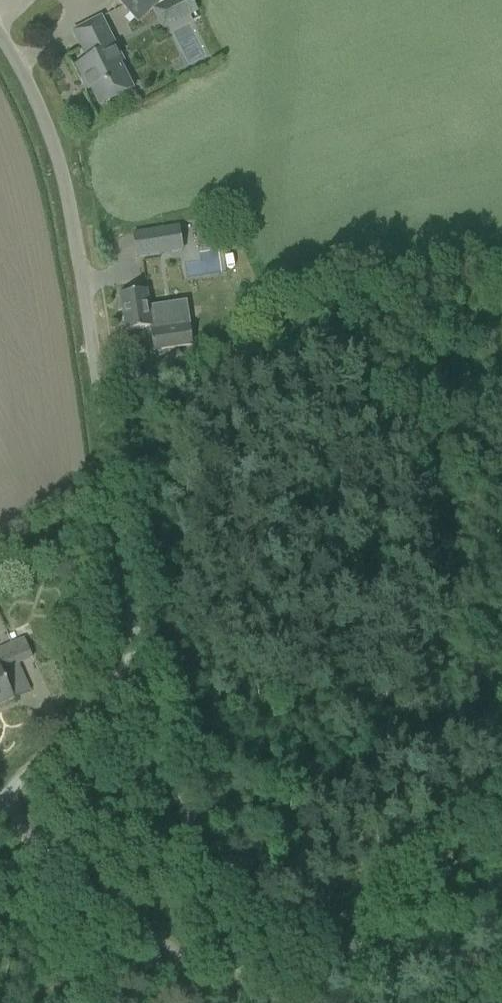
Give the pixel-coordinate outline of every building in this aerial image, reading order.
[(139,23),(163,0),(117,0),(139,23)] [(192,0),(169,0),(164,2),(175,24),(199,12),(192,0)] [(122,62),(100,18),(74,32),(88,59),(75,66),(88,90),(91,89),(100,106),(132,89),(119,63),(122,62)] [(178,227),(144,232),(148,256),(182,250),(178,227)] [(147,290),(119,294),(126,332),(152,330),(153,331),(151,331),(154,352),(193,346),(190,325),(171,328),(168,306),(150,308),(147,290)] [(0,649),(0,705),(13,699),(29,692),(17,664),(32,657),(24,639),(0,649)]
